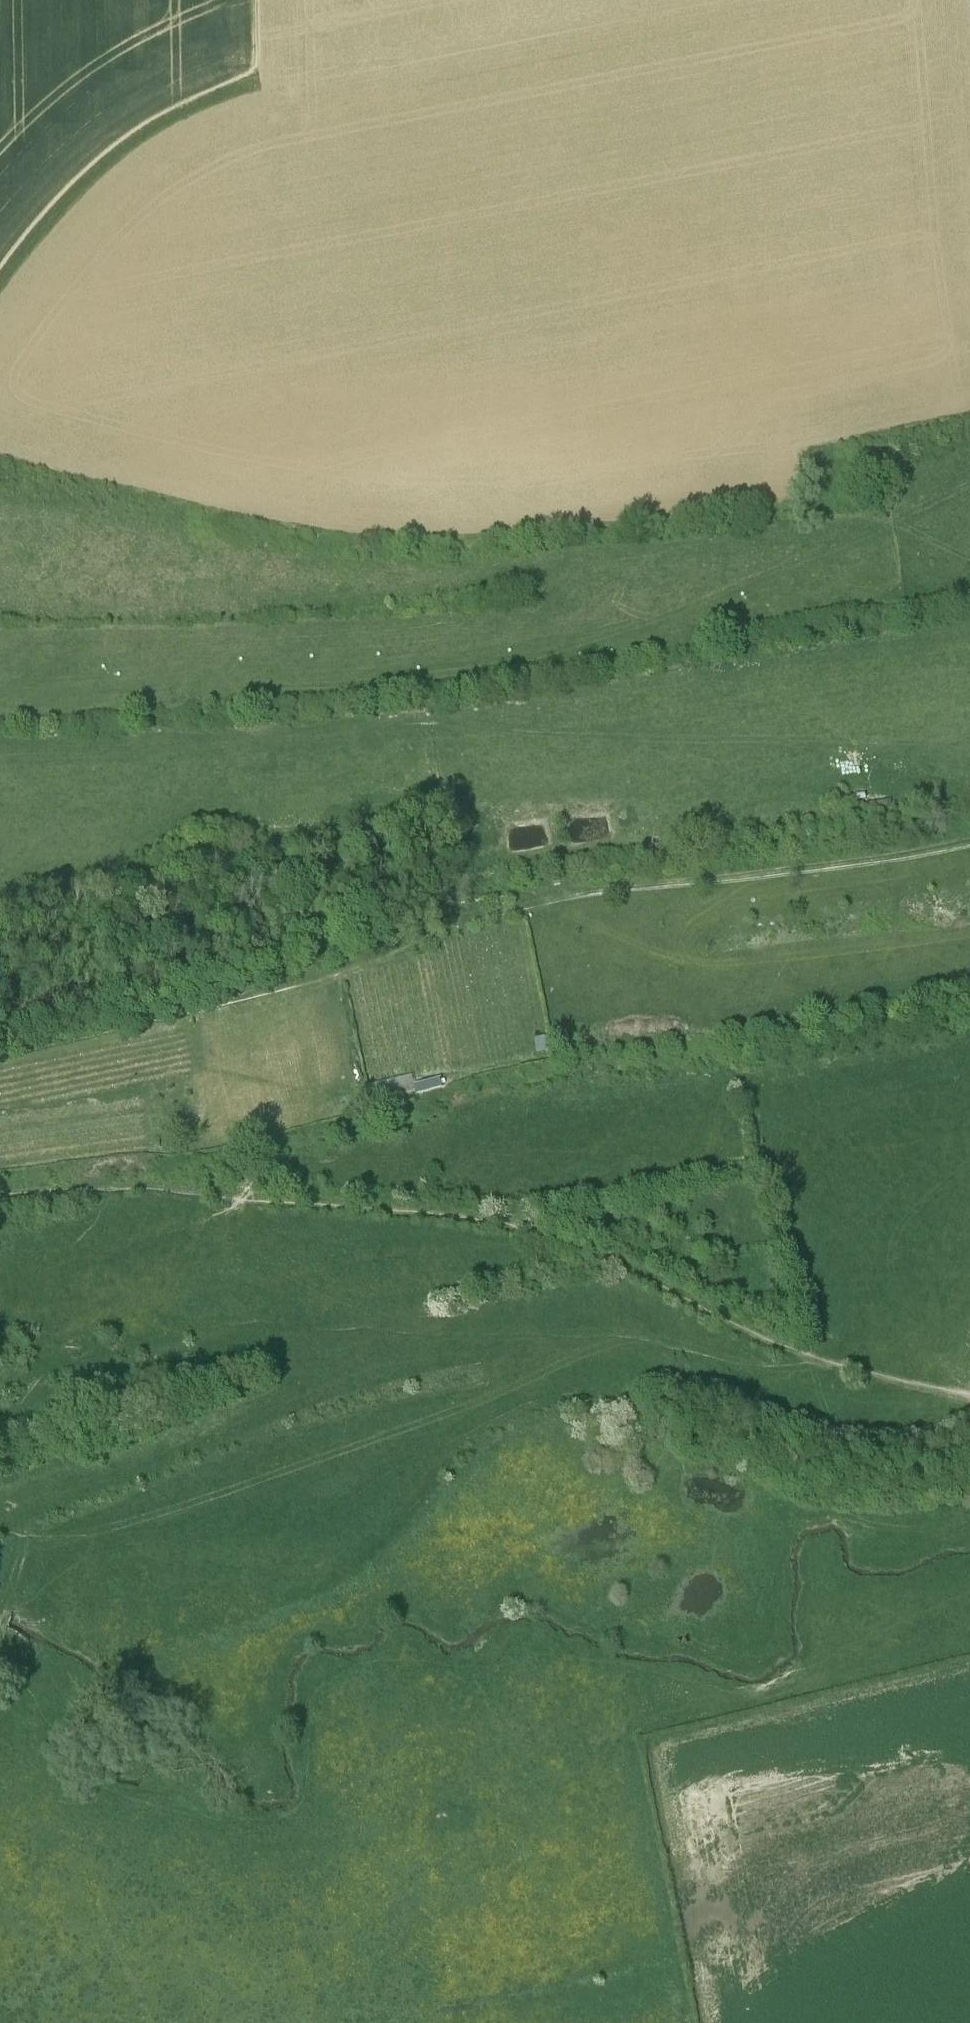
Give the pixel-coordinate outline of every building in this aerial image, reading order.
[(441,1089),(441,1088),(439,1078),(414,1084),(416,1092),(417,1095),(441,1089)]
